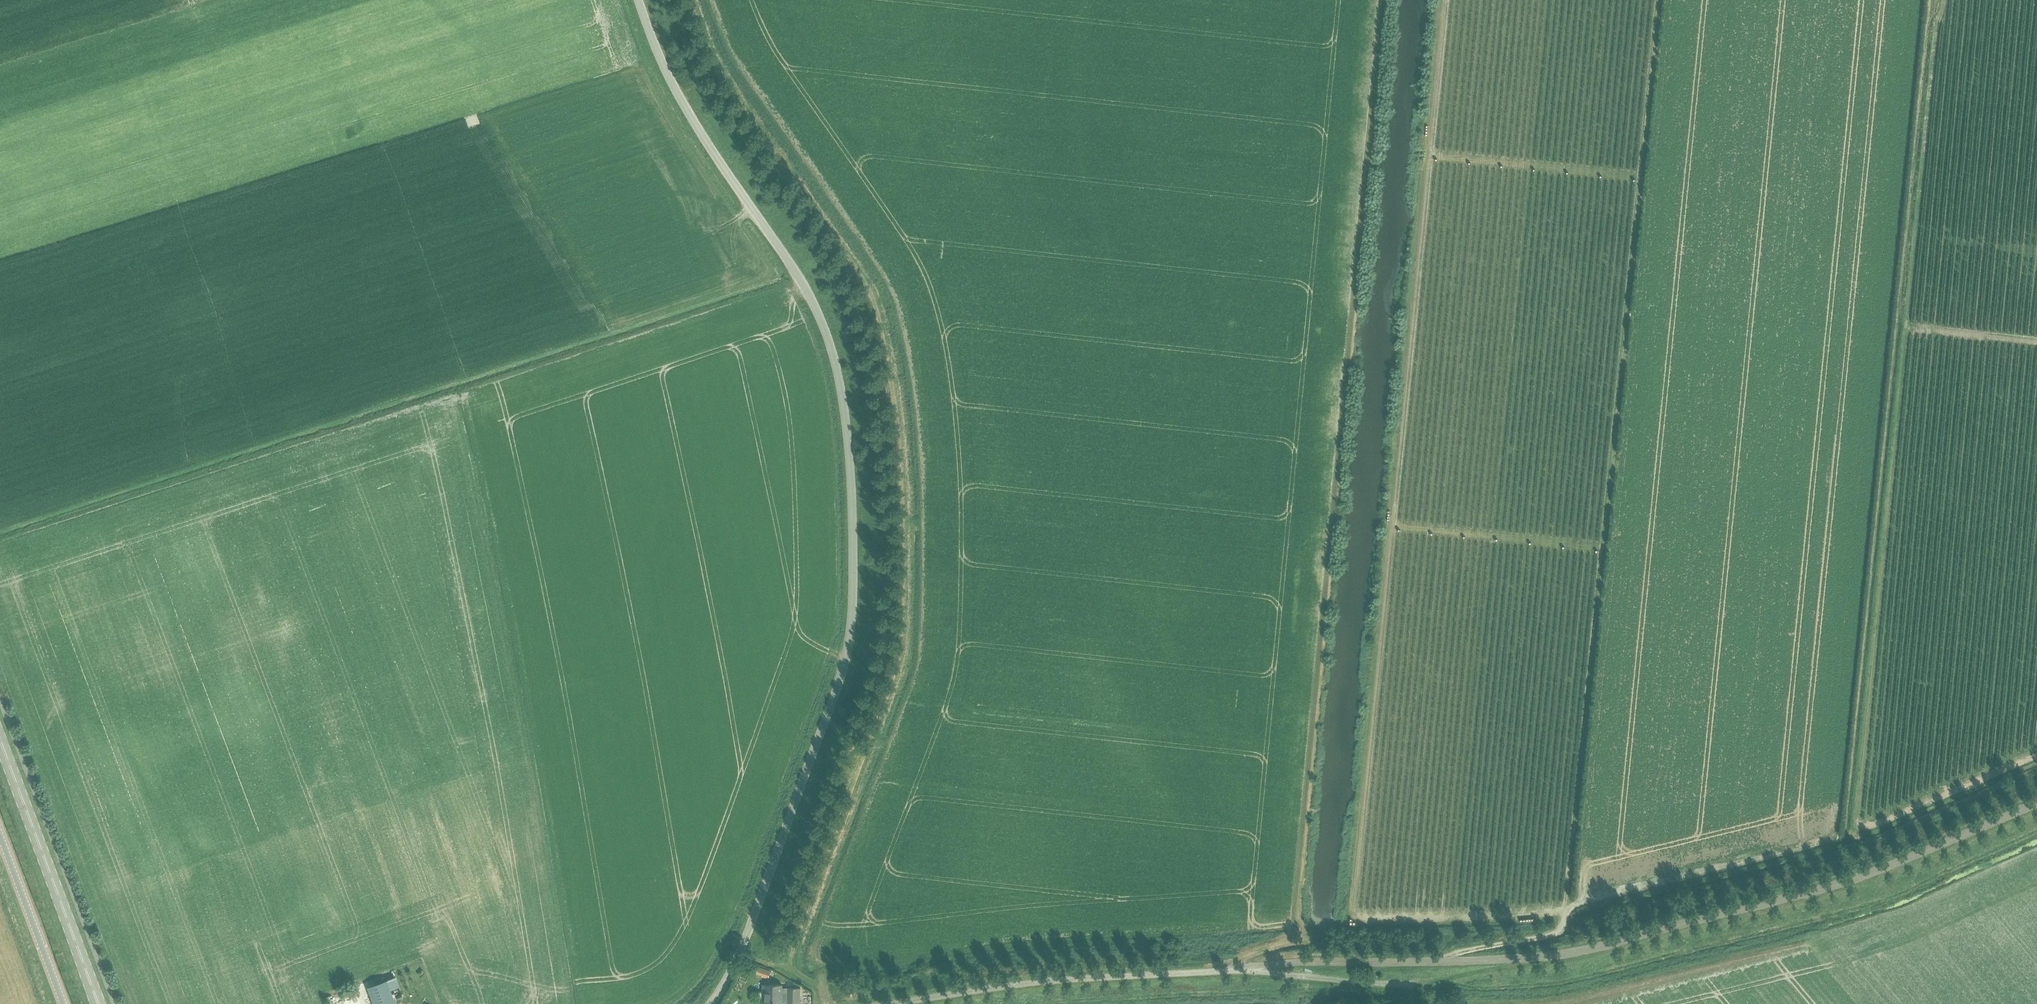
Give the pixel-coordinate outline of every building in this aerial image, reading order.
[(764,971),(762,977),(768,979),(770,971),(769,970),(765,969),(764,971)] [(387,980),(367,987),(374,1003),(395,1003),(387,980)] [(801,988),(789,988),(783,988),(783,987),(783,985),(777,985),(772,985),(770,985),(769,985),(769,986),(769,992),(766,992),(765,992),(765,993),(765,1003),(801,1003),(801,997),(801,988)]
